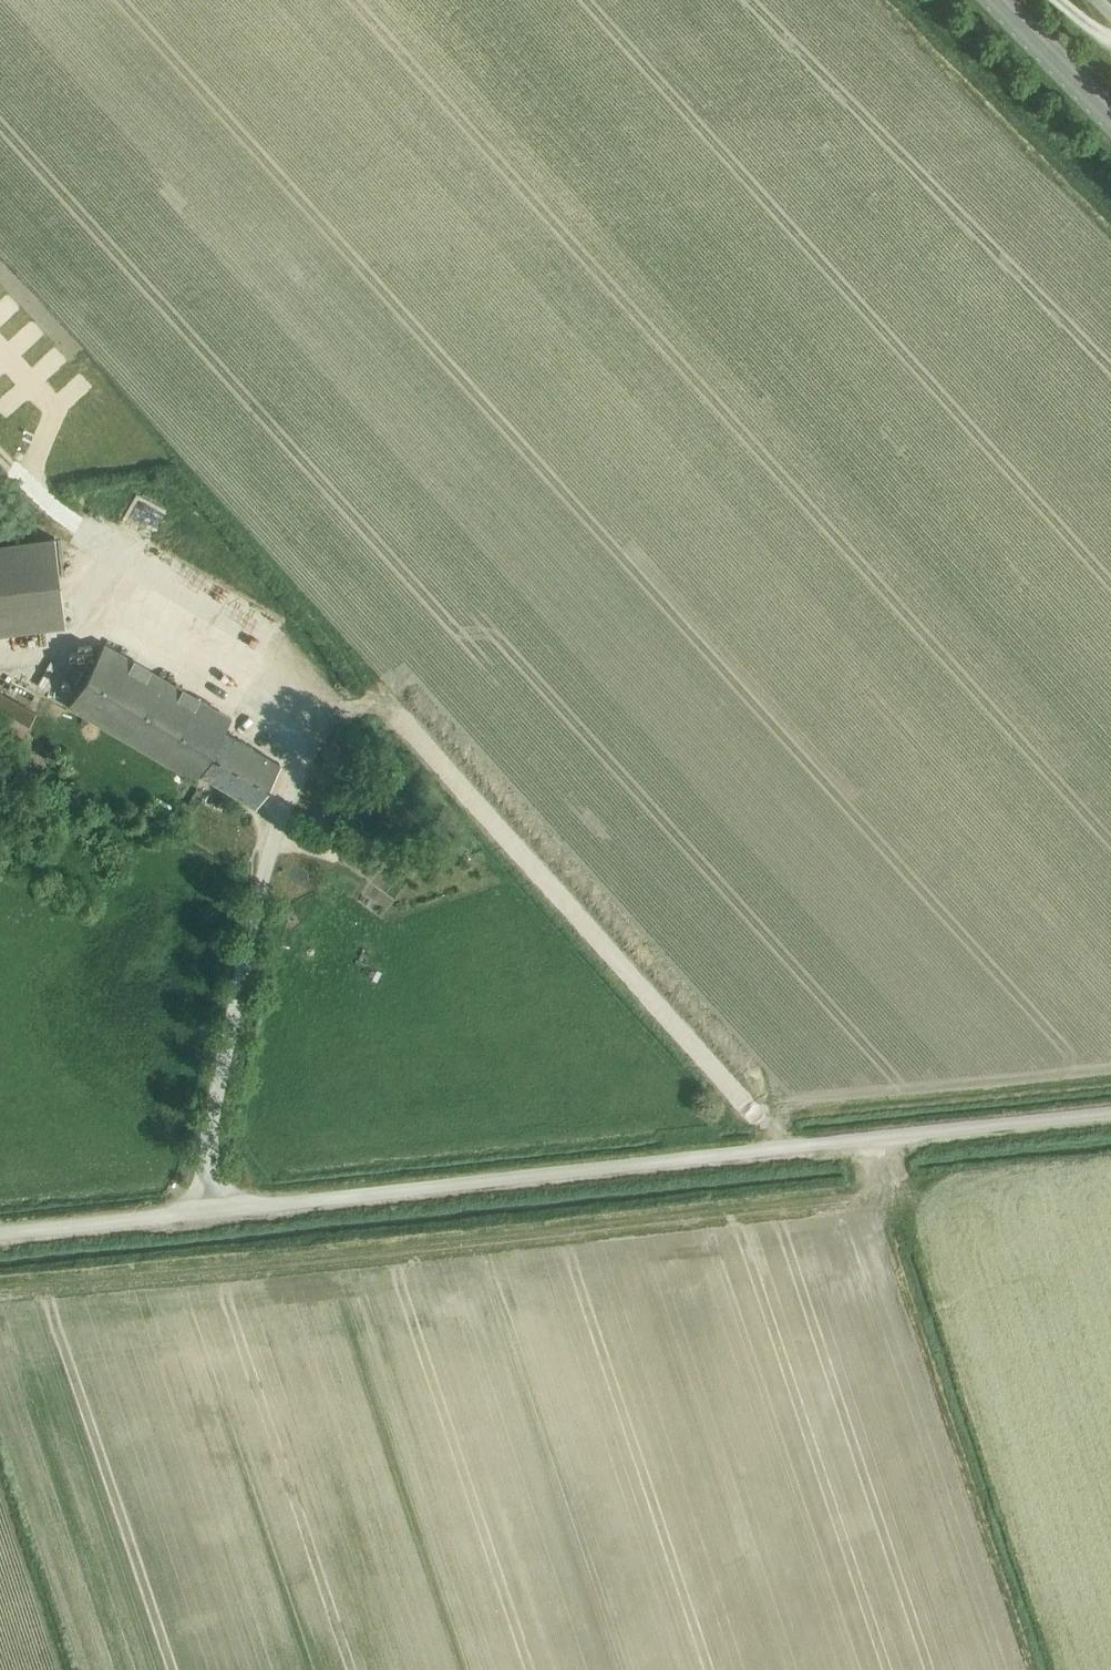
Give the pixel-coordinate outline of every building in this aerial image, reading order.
[(1095,166),(1104,158),(1090,143),(1082,151),(1095,166)] [(64,625),(52,537),(0,544),(0,633),(64,625)] [(253,805),(278,762),(223,730),(231,717),(103,643),(67,705),(195,779),(199,773),(253,805)] [(34,713),(0,693),(0,723),(21,735),(34,713)] [(323,831),(341,799),(310,782),(292,813),(323,831)]
